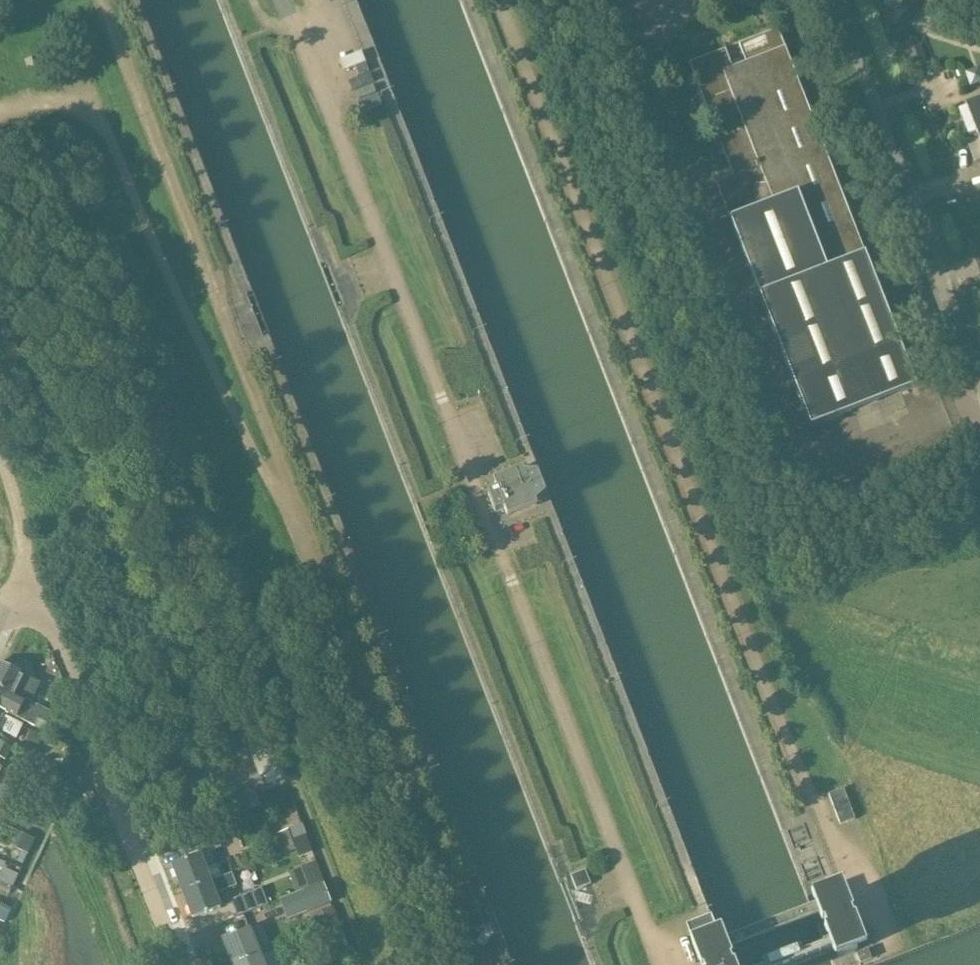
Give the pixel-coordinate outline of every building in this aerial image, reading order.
[(727,50),(692,63),(735,175),(718,182),(812,427),(918,386),(780,29),(741,44),(748,63),(735,68),(727,50)] [(966,35),(963,43),(971,46),(974,38),(966,35)] [(913,66),(927,61),(918,38),(904,44),(913,66)] [(979,131),(979,100),(967,105),(977,132),(979,131)] [(541,494),(535,479),(527,479),(525,474),(495,485),(497,491),(488,494),(496,514),(505,511),(507,516),(537,505),(535,499),(541,494)] [(33,701),(41,684),(25,676),(25,675),(0,663),(0,684),(33,701)] [(9,711),(36,724),(39,717),(50,723),(54,713),(32,703),(33,701),(0,684),(0,707),(9,711)] [(58,713),(69,718),(72,711),(61,706),(58,713)] [(6,731),(5,732),(17,738),(23,726),(3,715),(4,714),(0,711),(0,729),(6,731)] [(259,777),(262,776),(266,786),(287,777),(283,767),(279,769),(257,714),(237,721),(259,777)] [(6,760),(12,748),(0,742),(0,757),(6,760)] [(827,793),(838,823),(853,817),(842,787),(827,793)] [(235,815),(261,806),(255,789),(229,798),(235,815)] [(306,835),(293,840),(297,850),(310,845),(306,835)] [(299,858),(313,853),(310,845),(297,850),(299,858)] [(173,868),(183,894),(233,875),(232,873),(210,882),(201,857),(173,868)] [(17,871),(0,865),(0,879),(12,884),(17,871)] [(591,885),(585,870),(571,876),(577,891),(591,885)] [(215,895),(237,886),(233,875),(183,894),(193,920),(221,909),(215,895)] [(331,903),(324,883),(279,900),(287,920),(331,903)] [(237,917),(267,905),(261,889),(231,900),(237,917)] [(811,903),(834,964),(841,964),(858,958),(860,963),(871,959),(867,949),(864,951),(855,926),(853,927),(851,922),(853,921),(842,891),(811,903)] [(5,923),(11,909),(1,904),(0,906),(0,921),(5,923)] [(318,931),(339,923),(333,907),(312,915),(318,931)] [(485,926),(479,911),(465,916),(471,931),(485,926)] [(331,952),(348,946),(342,928),(325,934),(331,952)] [(233,964),(237,964),(261,955),(251,930),(223,940),(233,964)] [(722,943),(686,957),(690,964),(731,964),(722,943)] [(272,951),(261,955),(237,964),(277,964),(272,951)]
